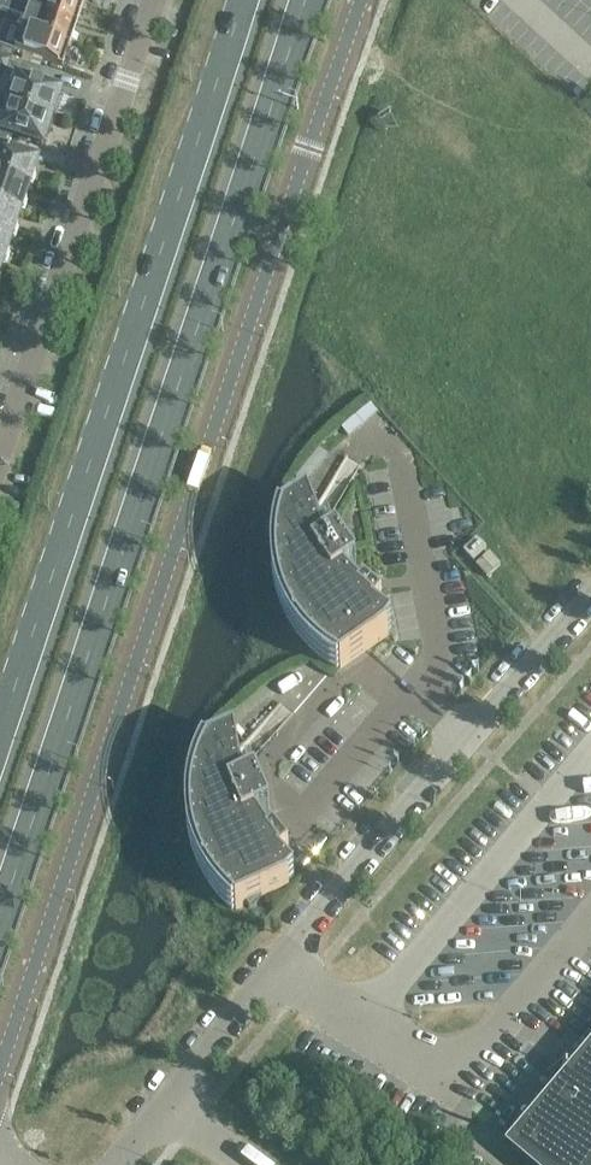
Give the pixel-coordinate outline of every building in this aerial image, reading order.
[(23,29),(67,43),(68,41),(72,42),(75,31),(71,30),(74,22),(7,0),(0,0),(0,8),(27,17),(23,29)] [(74,22),(76,14),(80,16),(84,6),(79,4),(80,2),(74,0),(7,0),(74,22)] [(23,29),(19,40),(6,36),(7,35),(0,32),(0,45),(3,46),(60,65),(62,57),(66,58),(70,47),(66,46),(67,43),(23,29)] [(0,57),(0,73),(6,75),(11,60),(0,57)] [(17,92),(12,106),(52,119),(53,116),(55,117),(59,105),(57,105),(61,91),(12,75),(7,89),(17,92)] [(12,106),(8,119),(0,117),(0,132),(43,146),(47,133),(50,134),(54,122),(51,121),(52,119),(12,106)] [(29,186),(30,184),(33,185),(37,174),(34,173),(38,160),(0,148),(0,177),(29,186)] [(0,177),(0,205),(21,212),(22,208),(25,209),(28,200),(25,199),(29,186),(0,177)] [(13,238),(14,237),(15,237),(19,226),(16,225),(21,212),(0,205),(0,234),(13,238)] [(0,234),(0,263),(3,264),(4,262),(5,263),(8,253),(9,250),(13,238),(0,234)] [(358,570),(357,568),(337,539),(326,547),(321,535),(362,466),(347,457),(314,514),(308,499),(309,499),(308,497),(282,515),(283,516),(281,523),(279,531),(278,538),(277,546),(276,553),(276,561),(277,569),(277,576),(279,584),(281,591),(283,598),(286,605),(289,612),(292,619),(296,626),(300,632),(305,638),(310,644),(315,649),(321,654),(327,659),(333,663),(341,668),(389,635),(388,633),(392,626),(374,612),(382,602),(377,597),(372,590),(383,589),(382,579),(383,579),(383,578),(374,578),(371,578),(367,577),(364,576),(361,573),(360,573),(359,571),(358,570)] [(474,562),(487,550),(477,539),(464,551),(474,562)] [(490,554),(477,566),(487,578),(501,566),(490,554)] [(295,828),(287,828),(284,827),(282,826),(279,825),(277,823),(275,822),(275,821),(273,819),(272,817),(271,816),(271,814),(256,782),(244,787),(242,775),(294,714),(281,703),(238,753),(235,738),(236,737),(235,735),(207,748),(207,750),(204,756),(201,763),(198,770),(196,778),(194,785),(192,793),(191,800),(191,808),(191,815),(191,823),(192,830),(193,838),(195,845),(197,853),(200,860),(203,867),(207,873),(211,880),(215,886),(219,892),(224,898),(230,903),(235,908),(236,910),(290,886),(289,884),(295,877),(279,861),(289,852),(285,847),(281,839),(292,840),(293,829),(295,829),(295,828)] [(565,878),(500,879),(501,890),(565,888),(565,878)] [(572,1078),(512,1148),(532,1164),(590,1164),(590,1056),(572,1078)]
